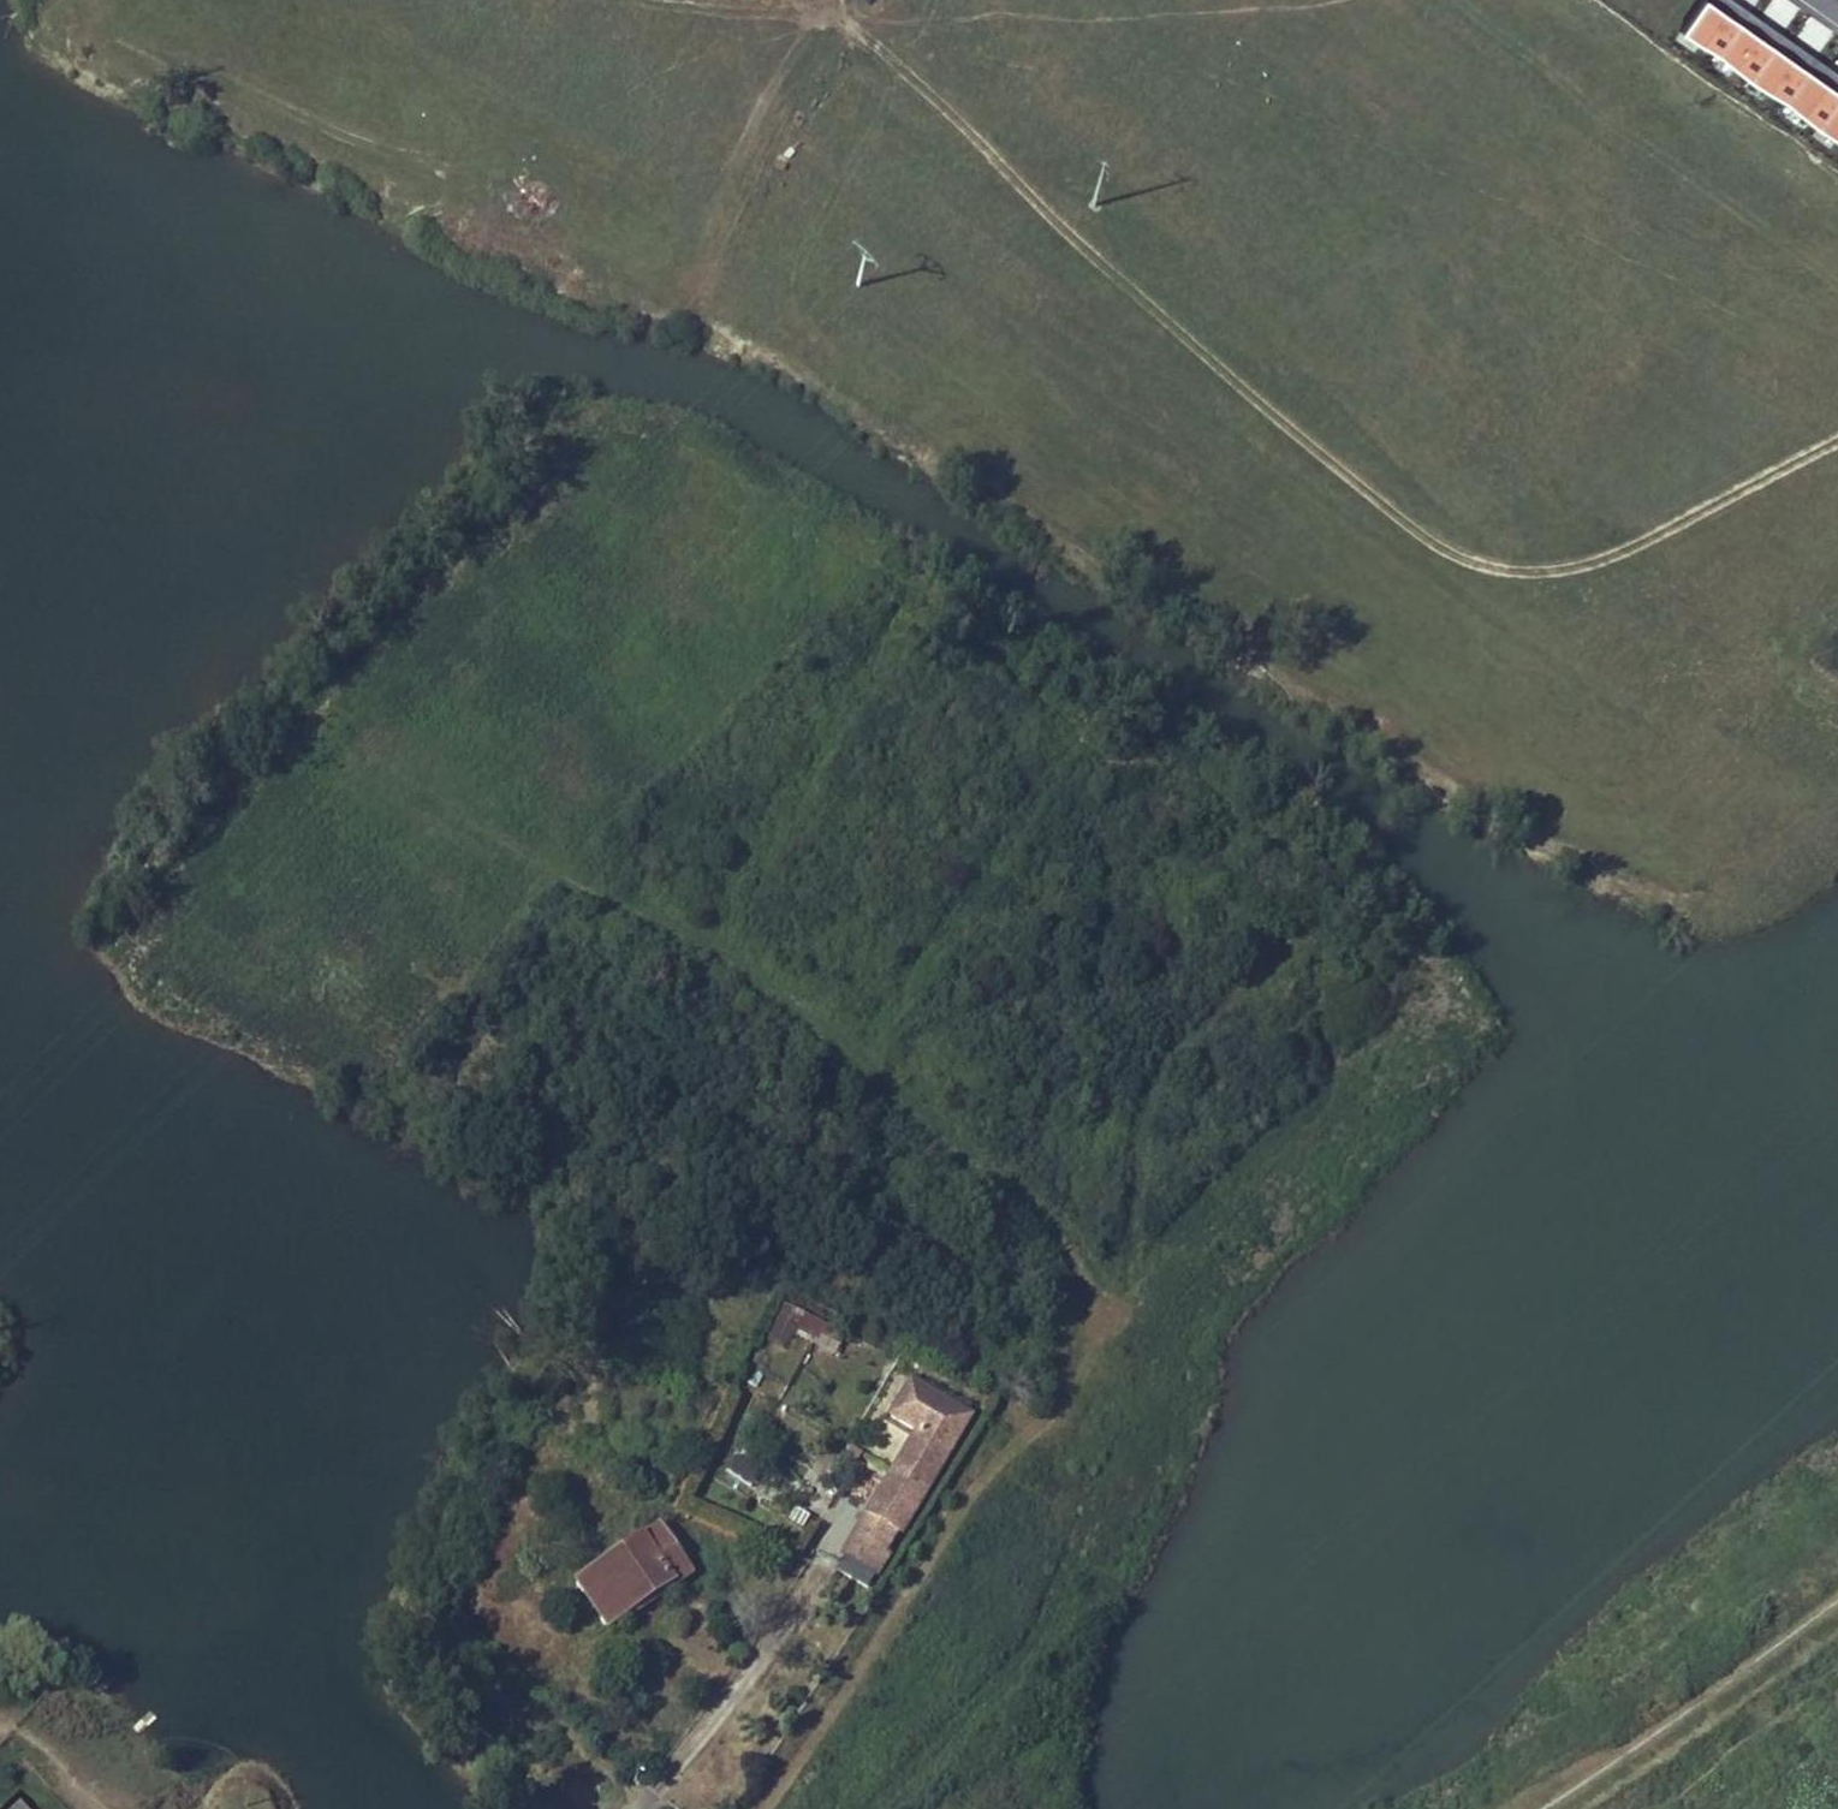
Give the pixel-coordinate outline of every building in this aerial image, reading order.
[(1731,0),(1705,0),(1681,35),(1837,140),(1837,72),(1731,0)] [(831,1356),(842,1335),(783,1305),(765,1342),(787,1353),(795,1338),(831,1356)] [(963,1413),(906,1379),(887,1410),(914,1426),(857,1518),(888,1537),(963,1413)] [(799,1539),(809,1518),(792,1510),(782,1532),(799,1539)] [(874,1561),(888,1537),(857,1518),(843,1542),(874,1561)] [(659,1532),(578,1588),(609,1633),(651,1604),(654,1609),(693,1582),(659,1532)] [(864,1578),(874,1561),(843,1542),(833,1559),(864,1578)] [(22,1800),(12,1808),(29,1808),(22,1800)]
